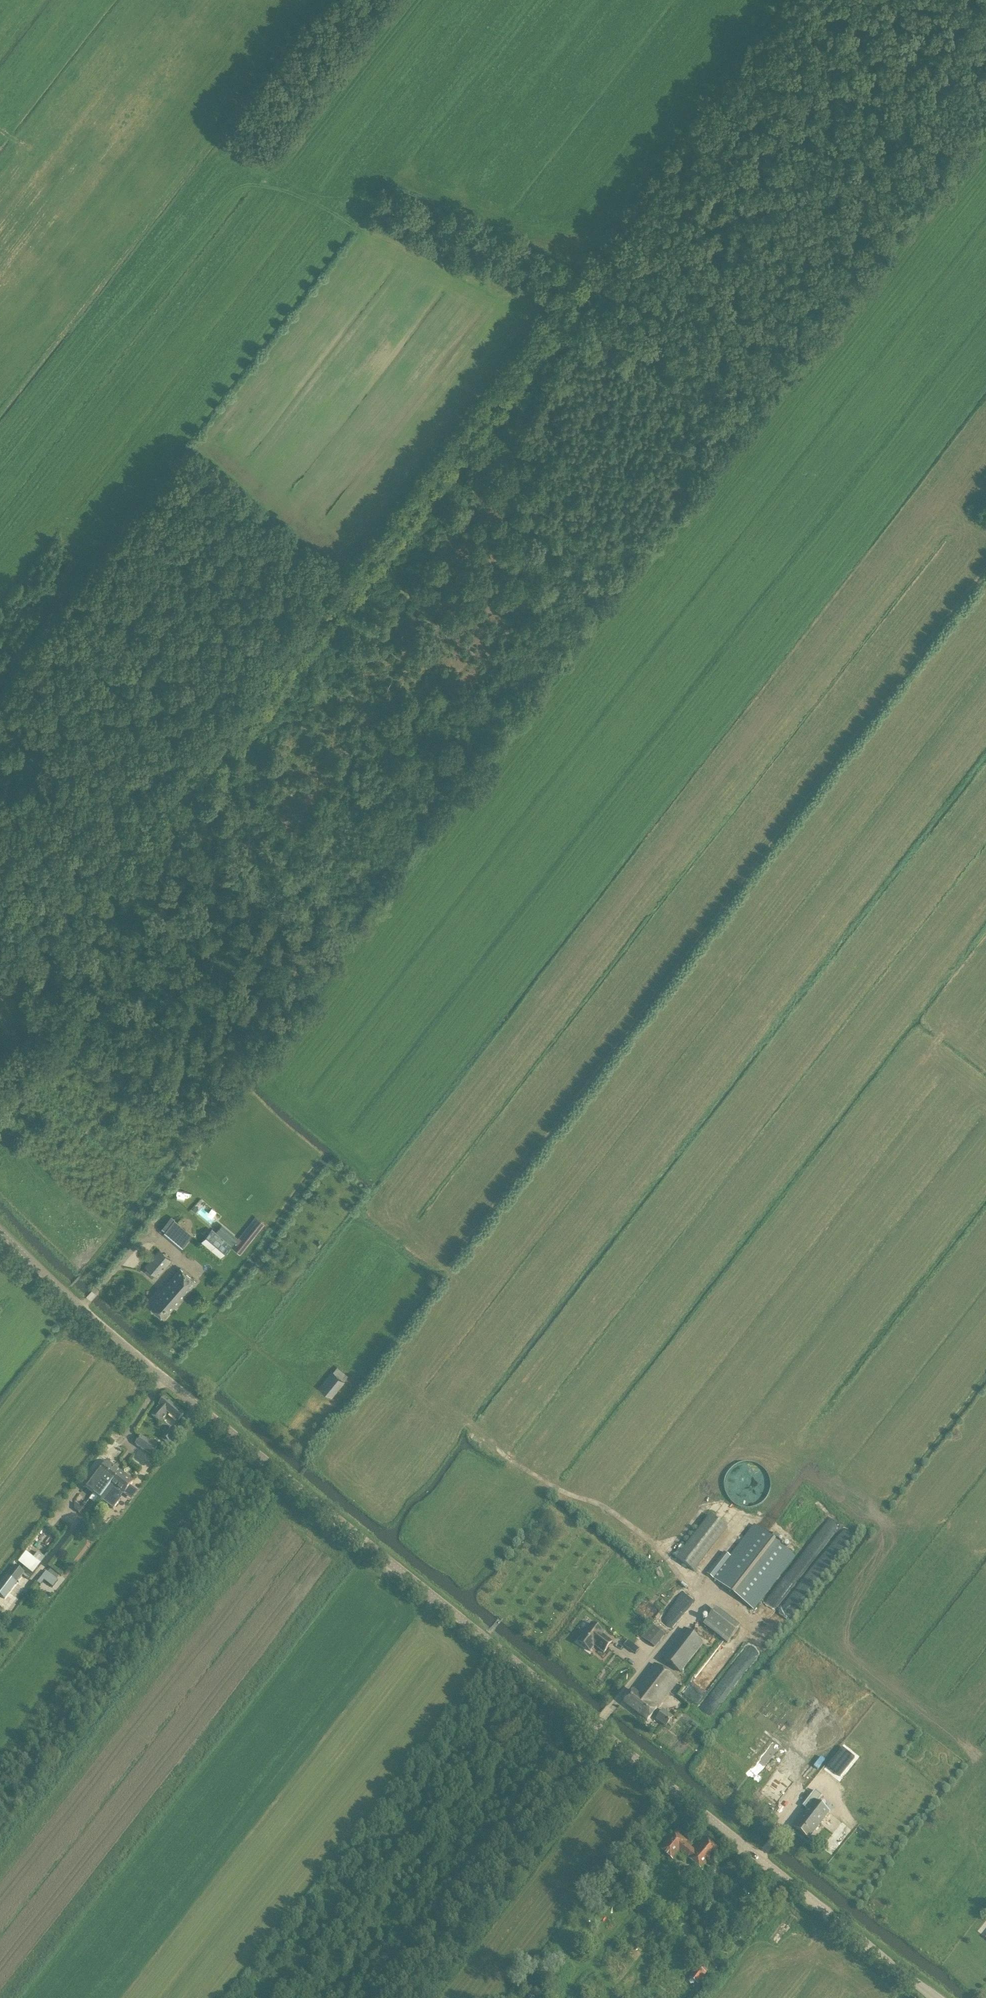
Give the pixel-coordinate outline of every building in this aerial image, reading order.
[(160,1230),(164,1233),(175,1220),(171,1217),(160,1230)] [(253,1220),(232,1247),(241,1254),(262,1228),(253,1220)] [(232,1245),(212,1228),(201,1241),(221,1258),(232,1245)] [(172,1260),(160,1249),(146,1267),(157,1277),(172,1260)] [(197,1281),(181,1268),(160,1292),(161,1292),(150,1305),(164,1317),(175,1305),(176,1306),(197,1281)] [(335,1369),(346,1379),(349,1376),(338,1366),(335,1369)] [(320,1387),(331,1397),(345,1381),(332,1371),(320,1387)] [(152,1414),(160,1422),(168,1412),(178,1421),(183,1414),(171,1403),(165,1398),(152,1414)] [(177,1432),(172,1428),(164,1437),(168,1441),(166,1443),(170,1447),(175,1442),(172,1439),(177,1432)] [(152,1456),(157,1447),(142,1437),(136,1445),(152,1456)] [(85,1487),(94,1494),(114,1467),(108,1462),(99,1473),(96,1471),(85,1487)] [(769,1504),(770,1466),(735,1465),(734,1503),(769,1504)] [(94,1494),(101,1499),(121,1472),(114,1467),(94,1494)] [(121,1472),(101,1499),(113,1509),(122,1498),(120,1497),(122,1494),(123,1495),(133,1481),(127,1477),(121,1472)] [(710,1516),(677,1558),(694,1571),(707,1553),(705,1552),(724,1527),(710,1516)] [(713,1579),(753,1609),(794,1556),(755,1525),(730,1556),(713,1579)] [(707,1574),(713,1579),(730,1556),(724,1551),(707,1574)] [(41,1564),(33,1558),(26,1552),(18,1562),(33,1574),(41,1564)] [(17,1584),(25,1573),(15,1566),(7,1576),(17,1584)] [(41,1578),(53,1588),(58,1581),(46,1571),(41,1578)] [(729,1643),(743,1626),(719,1607),(705,1624),(729,1643)] [(604,1653),(612,1642),(603,1635),(604,1633),(591,1624),(577,1642),(590,1651),(594,1646),(604,1653)] [(644,1638),(657,1648),(668,1634),(655,1624),(644,1638)] [(680,1672),(702,1644),(684,1629),(661,1658),(680,1672)] [(634,1691),(633,1691),(624,1703),(648,1721),(656,1709),(677,1682),(655,1666),(634,1691)] [(747,1724),(756,1731),(767,1718),(758,1710),(747,1724)] [(673,1718),(663,1711),(656,1720),(666,1727),(668,1724),(670,1725),(672,1723),(670,1721),(673,1718)] [(816,1735),(833,1747),(839,1739),(822,1726),(816,1735)] [(817,1741),(806,1755),(808,1757),(811,1759),(815,1753),(822,1745),(817,1741)] [(777,1772),(762,1792),(775,1802),(790,1783),(777,1772)] [(814,1801),(794,1827),(808,1839),(829,1812),(814,1801)] [(675,1832),(661,1849),(672,1859),(679,1851),(687,1857),(704,1871),(720,1851),(703,1837),(694,1849),(686,1843),(687,1841),(675,1832)] [(709,1886),(717,1892),(723,1884),(715,1878),(709,1886)] [(650,1954),(655,1958),(654,1958),(661,1963),(668,1954),(662,1949),(661,1950),(656,1946),(650,1954)] [(697,1983),(705,1973),(697,1967),(690,1977),(697,1983)] [(114,1995),(105,1988),(97,1997),(112,1997),(114,1995)]
